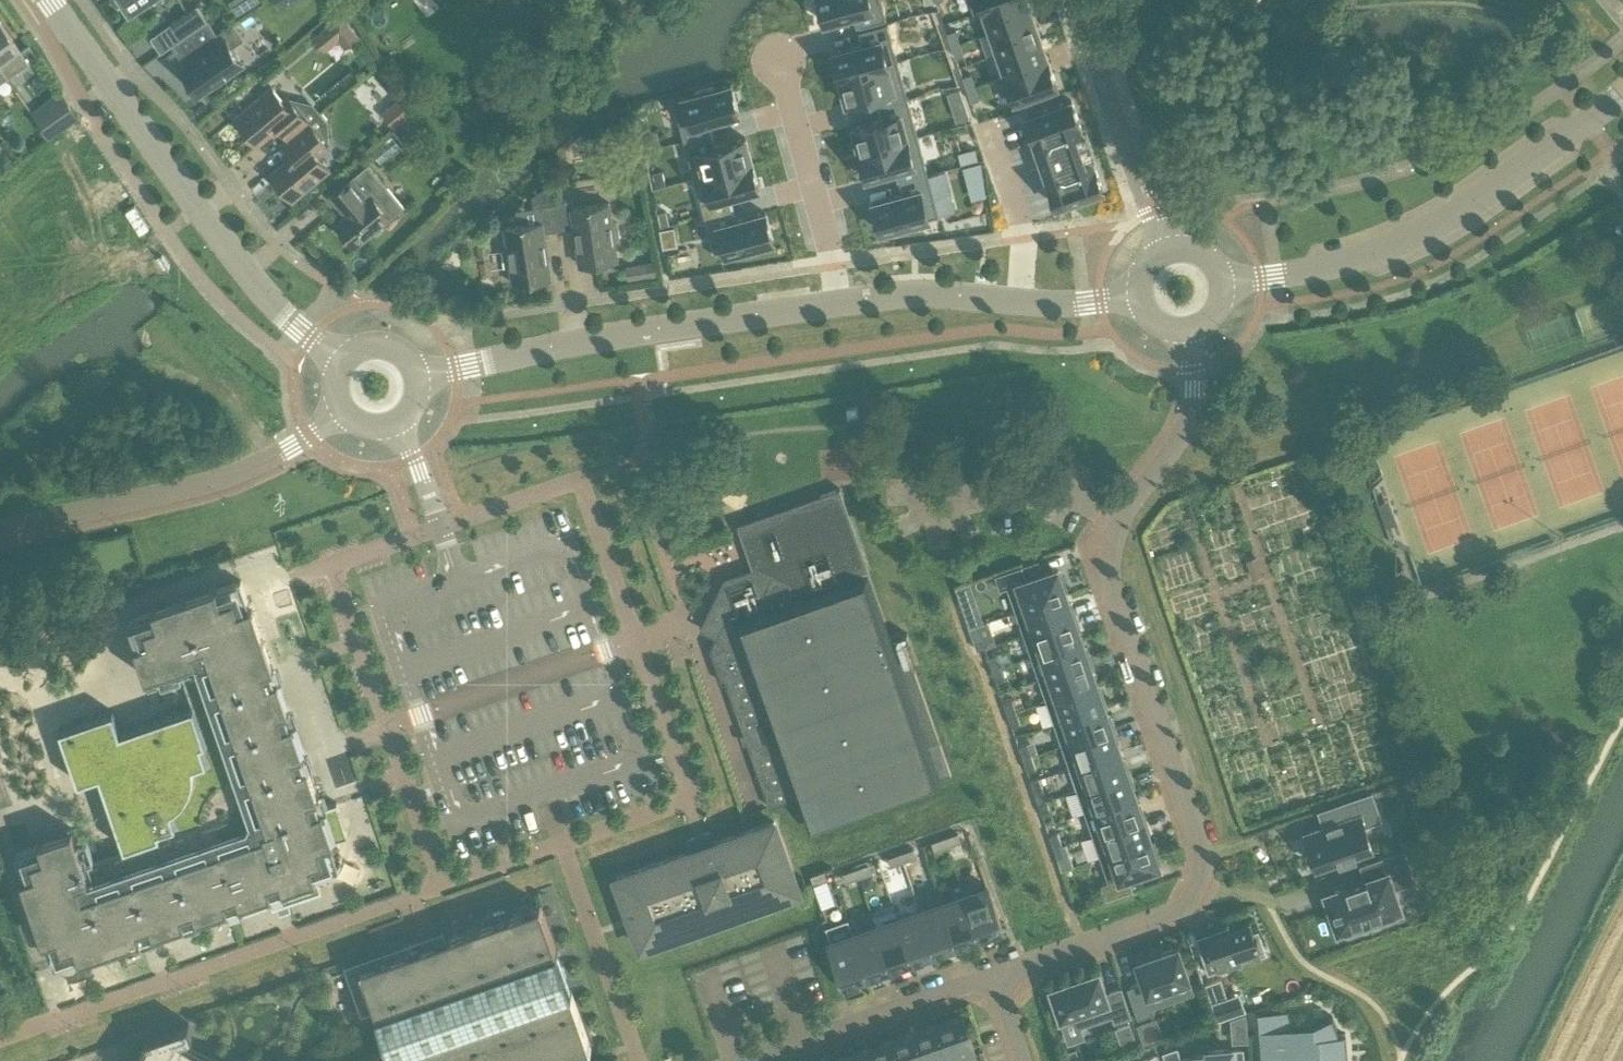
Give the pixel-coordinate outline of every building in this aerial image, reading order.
[(229,2),(238,16),(260,2),(259,0),(232,0),(229,2)] [(825,21),(856,13),(860,26),(887,19),(882,0),(820,0),(825,21)] [(974,12),(984,8),(983,7),(1005,0),(970,0),(974,12)] [(983,7),(984,8),(991,30),(1033,15),(1028,0),(1005,0),(983,7)] [(151,37),(162,51),(172,44),(208,19),(198,5),(151,37)] [(1033,15),(991,30),(999,51),(999,52),(1041,37),(1033,15)] [(312,38),(324,53),(336,42),(345,51),(358,38),(339,16),(312,38)] [(201,90),(243,60),(232,44),(245,35),(235,20),(217,32),(208,19),(172,44),(183,62),(182,63),(201,90)] [(6,76),(28,59),(0,20),(0,68),(6,76)] [(864,43),(833,51),(840,76),(898,61),(888,22),(860,29),(864,43)] [(956,28),(948,31),(952,43),(960,40),(956,28)] [(999,51),(994,52),(1002,77),(1007,75),(1007,74),(1049,60),(1041,37),(999,52),(999,51)] [(960,40),(952,43),(956,56),(965,53),(960,40)] [(36,54),(28,42),(20,48),(28,59),(36,54)] [(1049,60),(1007,74),(1007,75),(1015,99),(1057,84),(1049,60)] [(898,61),(840,76),(847,101),(878,93),(881,105),(908,98),(898,61)] [(971,72),(963,75),(968,88),(976,85),(971,72)] [(697,92),(674,98),(685,139),(712,132),(709,120),(739,111),(732,82),(714,87),(714,85),(696,89),(697,92)] [(294,102),(288,94),(282,98),(271,85),(235,114),(257,142),(278,124),(288,136),(317,112),(312,106),(294,102)] [(976,85),(968,88),(972,100),(980,97),(976,85)] [(960,87),(948,91),(951,101),(963,96),(960,87)] [(74,120),(77,117),(81,114),(63,90),(33,112),(50,137),(74,120)] [(884,117),(854,126),(860,151),(918,135),(908,98),(881,105),(884,117)] [(1072,99),(1026,114),(1057,204),(1103,188),(1092,156),(1086,158),(1077,133),(1082,129),(1072,99)] [(392,132),(407,119),(410,117),(396,102),(379,117),(392,132)] [(328,167),(319,156),(332,146),(327,140),(326,123),(317,112),(288,136),(288,137),(281,142),(291,154),(269,171),(291,197),(328,167)] [(392,132),(411,154),(425,140),(407,119),(392,132)] [(712,132),(685,139),(695,177),(753,161),(746,136),(715,144),(712,132)] [(918,135),(860,151),(867,176),(898,168),(901,180),(928,173),(918,135)] [(975,147),(959,151),(962,162),(978,158),(975,147)] [(753,161),(695,177),(705,214),(732,207),(729,194),(759,186),(753,161)] [(347,213),(335,223),(354,246),(401,206),(367,165),(331,194),(347,213)] [(663,168),(652,170),(655,184),(666,181),(663,168)] [(904,192),(874,201),(881,230),(899,225),(901,231),(918,226),(916,220),(938,214),(939,214),(956,209),(945,168),(928,173),(901,180),(904,192)] [(555,203),(559,229),(574,227),(579,264),(617,258),(614,241),(619,240),(617,223),(611,223),(608,202),(591,205),(591,204),(587,204),(588,205),(572,208),(571,200),(555,203)] [(544,231),(559,229),(555,203),(538,205),(538,206),(517,209),(519,224),(504,226),(507,247),(502,248),(504,266),(510,265),(513,283),(550,277),(544,231)] [(732,207),(705,214),(716,255),(739,249),(741,255),(758,250),(756,244),(774,240),(766,211),(735,219),(732,207)] [(666,208),(658,210),(661,225),(670,223),(666,208)] [(675,224),(660,227),(663,245),(678,242),(675,224)] [(654,260),(626,264),(629,278),(656,273),(654,260)] [(939,396),(924,398),(926,412),(941,410),(939,396)] [(858,405),(847,407),(849,417),(858,417),(858,405)] [(869,568),(840,487),(738,523),(753,567),(724,577),(706,614),(710,616),(703,630),(716,635),(722,621),(735,627),(739,619),(744,617),(748,619),(860,581),(857,572),(869,568)] [(1257,557),(1246,560),(1252,577),(1263,573),(1257,557)] [(1008,586),(1015,607),(1066,590),(1058,567),(1026,578),(1022,565),(995,574),(1000,588),(1008,586)] [(885,636),(865,579),(860,581),(748,619),(744,617),(739,619),(735,627),(722,621),(716,635),(710,648),(723,681),(726,680),(770,806),(802,794),(812,823),(952,774),(901,630),(885,636)] [(197,705),(185,709),(120,731),(112,710),(59,729),(78,782),(99,774),(125,851),(84,866),(72,832),(16,852),(54,963),(141,933),(139,927),(144,925),(150,923),(152,929),(225,904),(226,907),(268,893),(270,899),(272,905),(268,907),(269,909),(287,902),(321,891),(321,889),(320,889),(317,881),(328,877),(330,876),(333,874),(334,873),(336,872),(338,869),(340,866),(341,863),(342,860),(342,858),(343,855),(342,852),(342,850),(341,848),(338,839),(348,835),(337,802),(313,810),(311,805),(309,799),(319,796),(308,764),(298,767),(296,762),(294,756),(301,754),(275,678),(268,681),(266,675),(264,669),(271,667),(241,580),(129,618),(148,675),(182,663),(197,705)] [(956,585),(961,601),(971,597),(965,582),(956,585)] [(1015,609),(1023,630),(1074,612),(1066,590),(1015,607),(1015,609)] [(1024,634),(1031,653),(1082,635),(1074,612),(1023,630),(1024,634)] [(983,636),(978,623),(970,626),(974,639),(983,636)] [(1033,659),(1039,676),(1089,658),(1082,635),(1031,653),(1033,659)] [(989,656),(993,668),(1001,665),(997,653),(989,656)] [(1041,683),(1046,699),(1097,681),(1089,658),(1039,676),(1041,683)] [(1001,665),(993,668),(997,680),(1006,677),(1001,665)] [(1050,709),(1054,721),(1091,709),(1105,704),(1097,681),(1046,699),(1050,709)] [(1007,709),(1008,713),(1017,710),(1012,697),(1004,700),(1007,709)] [(1058,733),(1062,744),(1113,727),(1105,704),(1091,709),(1054,721),(1058,733)] [(1017,710),(1008,713),(1012,725),(1021,722),(1017,710)] [(1067,758),(1070,767),(1121,750),(1113,727),(1062,744),(1067,758)] [(1019,745),(1024,757),(1032,754),(1028,742),(1019,745)] [(1075,782),(1078,790),(1129,772),(1121,750),(1070,767),(1075,782)] [(1032,754),(1024,757),(1028,769),(1036,767),(1032,754)] [(1084,807),(1086,813),(1137,795),(1129,772),(1078,790),(1084,807)] [(1035,790),(1039,802),(1047,799),(1043,787),(1035,790)] [(1325,826),(1306,832),(1317,864),(1340,856),(1341,858),(1356,853),(1356,851),(1372,845),(1365,824),(1382,818),(1372,791),(1319,809),(1325,826)] [(365,795),(356,797),(362,815),(370,812),(365,795)] [(1093,832),(1094,836),(1145,818),(1137,795),(1086,813),(1093,832)] [(1047,799),(1039,802),(1043,814),(1052,811),(1047,799)] [(1101,857),(1102,859),(1153,841),(1145,818),(1094,836),(1101,857)] [(945,836),(948,845),(961,840),(958,831),(945,836)] [(1063,843),(1059,831),(1050,834),(1054,846),(1063,843)] [(935,849),(948,845),(945,836),(932,840),(935,849)] [(1418,844),(1422,856),(1439,850),(1434,837),(1418,844)] [(1153,841),(1102,859),(1109,880),(1102,882),(1107,897),(1134,888),(1129,875),(1161,864),(1153,841)] [(1067,855),(1063,843),(1054,846),(1059,858),(1067,855)] [(901,851),(904,860),(917,856),(914,847),(901,851)] [(1363,880),(1326,893),(1339,929),(1344,927),(1346,934),(1361,929),(1358,922),(1378,915),(1381,922),(1396,917),(1394,910),(1400,908),(1393,888),(1414,881),(1403,849),(1358,864),(1363,880)] [(891,865),(904,860),(901,851),(888,856),(891,865)] [(856,867),(860,876),(873,871),(869,862),(856,867)] [(847,880),(860,876),(856,867),(843,871),(847,880)] [(828,878),(827,877),(825,869),(811,873),(815,882),(828,878)] [(988,884),(964,892),(979,936),(1003,927),(988,884)] [(964,892),(942,900),(957,944),(979,936),(964,892)] [(942,900),(920,908),(935,951),(957,944),(942,900)] [(434,936),(420,941),(345,967),(345,966),(343,966),(361,1016),(375,1011),(376,1013),(375,1013),(387,1046),(388,1045),(391,1053),(380,1057),(382,1060),(554,1060),(590,1048),(571,994),(560,962),(540,904),(445,937),(443,932),(441,932),(442,933),(434,936)] [(920,908),(897,916),(913,959),(935,951),(920,908)] [(875,924),(890,967),(913,959),(897,916),(875,924)] [(1201,949),(1209,972),(1234,964),(1232,959),(1260,949),(1256,938),(1258,937),(1258,934),(1255,935),(1250,920),(1230,927),(1229,925),(1227,926),(1228,928),(1209,934),(1213,945),(1201,949)] [(875,924),(853,931),(868,975),(890,967),(875,924)] [(868,975),(853,931),(831,939),(842,970),(848,986),(860,982),(859,978),(868,975)] [(1191,978),(1179,945),(1136,960),(1143,980),(1127,986),(1138,1017),(1156,1011),(1149,993),(1191,978)] [(1100,969),(1050,986),(1061,1017),(1076,1012),(1080,1025),(1113,1013),(1115,1019),(1131,1014),(1122,987),(1108,992),(1100,969)] [(1204,982),(1209,994),(1221,990),(1217,977),(1204,982)] [(1258,1012),(1262,1054),(1287,1052),(1288,1060),(1348,1060),(1345,1031),(1340,1032),(1333,1015),(1315,1022),(1316,1026),(1295,1027),(1288,1010),(1258,1012)] [(963,1014),(941,1021),(954,1060),(976,1053),(963,1014)] [(918,1029),(930,1060),(953,1060),(954,1060),(941,1021),(918,1029)] [(1132,1021),(1117,1026),(1123,1044),(1138,1038),(1132,1021)] [(198,1049),(181,1038),(192,1034),(188,1022),(145,1038),(146,1043),(135,1060),(228,1060),(198,1049)] [(896,1037),(905,1060),(930,1060),(918,1029),(896,1037)] [(874,1045),(880,1060),(905,1060),(896,1037),(874,1045)] [(380,1057),(391,1053),(388,1045),(387,1046),(341,1060),(382,1060),(380,1057)] [(852,1053),(854,1060),(880,1060),(874,1045),(852,1053)] [(1244,1047),(1233,1048),(1233,1047),(1207,1049),(1207,1053),(1192,1055),(1192,1056),(1181,1056),(1178,1046),(1163,1051),(1167,1060),(1245,1060),(1244,1047)] [(1065,1051),(1069,1060),(1080,1060),(1076,1047),(1065,1051)] [(829,1060),(854,1060),(852,1053),(829,1060)]
